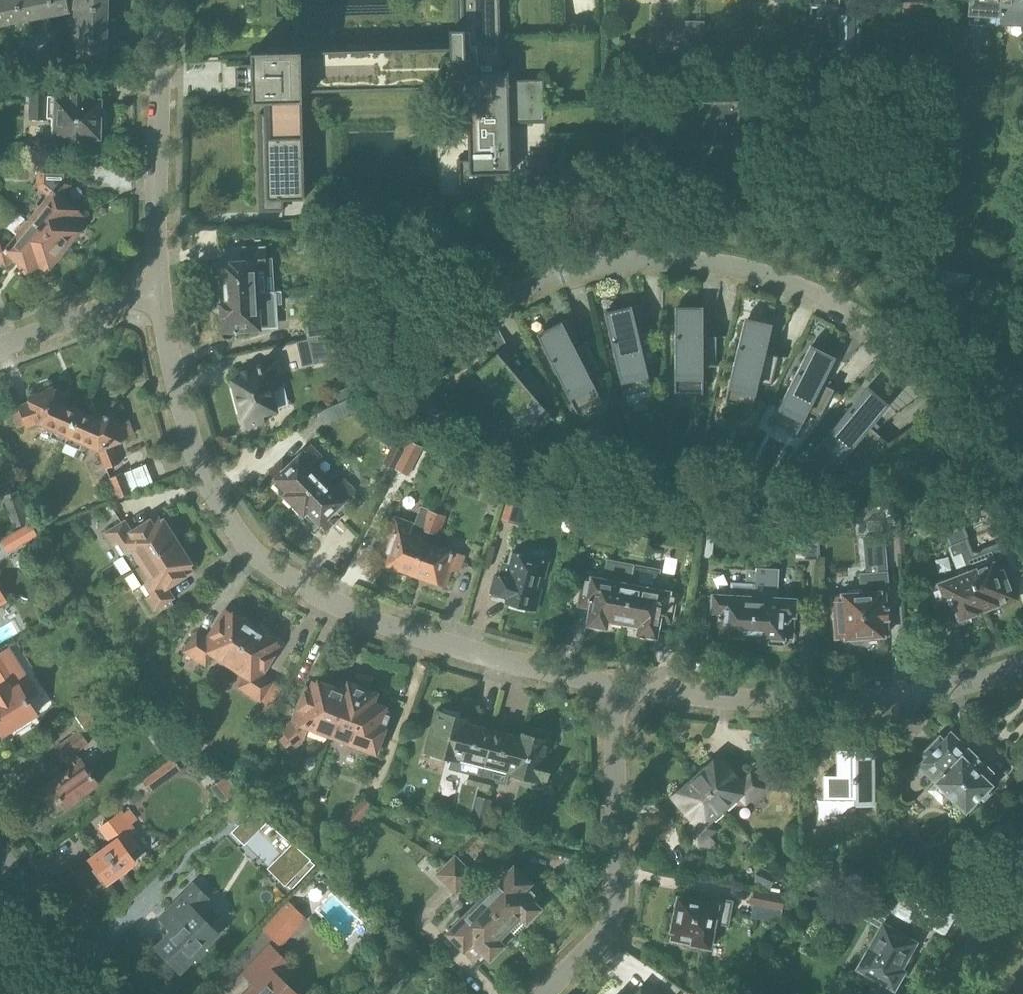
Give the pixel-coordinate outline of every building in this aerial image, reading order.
[(67,0),(0,0),(0,24),(69,11),(67,0)] [(79,55),(105,56),(107,0),(81,0),(79,55)] [(457,31),(450,31),(450,42),(269,47),(269,53),(250,53),(251,64),(241,65),(242,93),(252,93),(252,104),(264,103),(265,113),(259,113),(262,211),(284,211),(284,200),(305,199),(302,90),(467,86),(469,160),(459,161),(459,188),(482,187),(481,175),(511,174),(510,148),(510,137),(510,121),(545,121),(545,114),(544,87),(544,80),(514,81),(514,66),(508,66),(502,67),(500,0),(456,0),(457,31)] [(482,187),(521,186),(520,152),(555,151),(555,155),(560,157),(566,159),(571,160),(577,161),(583,161),(589,160),(594,159),(598,158),(604,156),(609,154),(609,149),(625,149),(624,136),(609,136),(607,90),(599,90),(599,64),(567,65),(567,46),(566,0),(500,0),(502,67),(508,66),(514,66),(514,81),(544,80),(544,87),(548,87),(549,114),(545,114),(545,121),(510,121),(510,137),(510,148),(511,174),(481,175),(482,187)] [(915,10),(915,0),(904,0),(903,18),(915,19),(915,10)] [(915,10),(926,11),(927,0),(915,0),(915,10)] [(969,24),(997,26),(997,16),(998,0),(971,0),(969,24)] [(997,16),(1022,17),(1022,0),(998,0),(997,16)] [(855,15),(839,15),(838,49),(854,50),(855,15)] [(657,46),(684,47),(684,21),(657,20),(657,46)] [(705,21),(684,21),(684,47),(705,47),(705,21)] [(966,53),(969,28),(955,26),(952,51),(966,53)] [(31,93),(30,119),(47,120),(47,118),(56,118),(55,145),(98,146),(99,128),(102,128),(105,125),(105,114),(103,111),(100,111),(100,93),(71,92),(71,95),(57,95),(57,96),(47,96),(48,94),(31,93)] [(41,204),(29,219),(63,247),(82,223),(74,216),(78,210),(63,198),(60,196),(67,188),(70,184),(70,166),(54,166),(38,166),(38,175),(37,186),(50,197),(43,206),(41,204)] [(7,265),(13,258),(29,271),(34,264),(43,271),(63,247),(29,219),(16,234),(18,236),(10,245),(0,237),(0,259),(7,265)] [(212,268),(212,269),(212,270),(213,271),(213,272),(214,273),(215,274),(216,274),(216,275),(217,275),(218,275),(219,275),(221,275),(222,296),(256,294),(256,292),(273,291),(271,264),(266,264),(265,247),(243,248),(244,261),(218,262),(217,263),(216,263),(215,263),(215,264),(214,264),(214,265),(213,265),(213,266),(213,267),(212,267),(212,268)] [(223,303),(220,303),(222,333),(222,334),(222,336),(223,337),(224,338),(225,339),(226,339),(228,339),(229,339),(230,339),(232,338),(233,337),(233,336),(233,331),(259,329),(275,328),(274,305),(282,305),(282,291),(273,291),(256,292),(256,294),(222,296),(223,303)] [(646,366),(659,362),(652,333),(639,336),(633,312),(606,318),(626,402),(653,395),(646,366)] [(717,368),(717,338),(704,338),(704,313),(675,313),(675,398),(704,398),(704,368),(717,368)] [(306,327),(308,337),(332,332),(329,321),(306,327)] [(772,387),(779,357),(766,354),(772,330),(744,323),(724,407),(752,413),(759,384),(772,387)] [(578,416),(604,404),(590,376),(602,370),(588,343),(576,349),(565,327),(539,340),(578,416)] [(332,332),(308,337),(314,365),(338,359),(332,332)] [(821,418),(834,391),(823,385),(834,363),(809,350),(770,426),(795,439),(809,412),(821,418)] [(536,442),(557,423),(537,400),(547,392),(528,368),(518,377),(501,358),(480,377),(536,442)] [(244,378),(233,381),(245,427),(263,422),(261,415),(276,411),(270,388),(283,385),(277,361),(264,365),(242,371),(244,378)] [(32,402),(19,408),(26,426),(26,427),(41,422),(70,435),(80,412),(60,403),(54,388),(49,389),(47,386),(32,392),(33,395),(30,396),(32,402)] [(871,428),(887,409),(865,391),(810,456),(831,475),(851,452),(861,460),(881,437),(871,428)] [(407,413),(416,404),(407,395),(398,404),(407,413)] [(324,425),(362,408),(357,398),(319,415),(324,425)] [(19,408),(11,411),(17,429),(26,426),(19,408)] [(80,412),(70,435),(99,448),(106,469),(119,464),(112,445),(135,436),(129,420),(119,424),(115,414),(111,416),(111,414),(97,419),(80,412)] [(1014,445),(1022,457),(1022,437),(1014,445)] [(410,441),(405,452),(396,469),(408,476),(423,448),(410,441)] [(310,444),(289,465),(283,458),(269,472),(275,479),(273,481),(275,482),(273,484),(283,494),(281,496),(293,507),(324,476),(312,464),(321,455),(310,444)] [(384,463),(396,469),(405,452),(393,446),(384,463)] [(117,497),(131,492),(123,473),(110,478),(117,497)] [(335,488),(324,476),(293,507),(304,518),(305,517),(315,527),(317,525),(319,527),(321,525),(327,532),(341,518),(335,511),(350,497),(356,490),(345,478),(335,488)] [(684,477),(673,477),(673,487),(684,487),(684,477)] [(3,496),(13,528),(30,523),(19,490),(3,496)] [(524,526),(531,499),(509,492),(501,520),(524,526)] [(107,522),(117,515),(111,505),(100,512),(107,522)] [(380,561),(416,574),(425,547),(426,544),(430,533),(418,529),(425,509),(421,507),(415,523),(397,516),(380,561)] [(418,529),(430,533),(437,513),(425,509),(418,529)] [(439,509),(437,513),(430,533),(440,536),(447,516),(446,516),(447,512),(439,509)] [(32,523),(33,524),(36,533),(52,527),(48,517),(32,523)] [(123,556),(132,570),(177,543),(162,518),(151,525),(150,522),(133,533),(125,520),(104,533),(113,548),(121,542),(128,553),(123,556)] [(885,534),(882,535),(880,519),(863,520),(864,531),(868,531),(868,536),(863,536),(866,573),(859,573),(861,594),(834,596),(836,617),(848,616),(850,638),(887,635),(884,595),(890,594),(885,534)] [(8,553),(38,536),(31,523),(1,540),(8,553)] [(1002,559),(997,545),(972,555),(963,528),(947,535),(951,547),(950,547),(953,555),(961,551),(986,610),(1017,597),(1002,559)] [(715,535),(701,533),(699,557),(712,558),(715,535)] [(818,560),(818,539),(805,538),(805,561),(818,560)] [(177,543),(132,570),(142,585),(147,583),(154,594),(147,598),(155,611),(175,598),(167,586),(184,575),(182,572),(192,566),(177,543)] [(450,553),(426,544),(425,547),(416,574),(447,585),(453,570),(460,572),(465,559),(450,553)] [(506,597),(505,602),(536,610),(541,591),(535,589),(539,574),(545,576),(549,561),(511,551),(508,563),(502,562),(498,577),(496,577),(491,593),(506,597)] [(961,551),(953,555),(960,575),(928,588),(935,606),(945,602),(954,623),(986,610),(961,551)] [(634,565),(641,567),(643,557),(626,554),(624,564),(634,565)] [(619,622),(623,623),(634,565),(624,564),(608,560),(604,581),(585,577),(582,592),(592,594),(591,598),(589,598),(587,608),(591,609),(588,624),(606,628),(607,620),(612,621),(612,623),(618,624),(619,622)] [(634,565),(623,623),(628,624),(627,626),(634,627),(634,625),(639,626),(638,634),(656,637),(659,621),(663,622),(665,612),(663,612),(663,607),(665,608),(668,593),(653,590),(657,570),(641,567),(634,565)] [(714,595),(713,614),(714,614),(713,634),(719,634),(719,642),(736,643),(736,635),(752,636),(756,573),(756,570),(747,569),(746,583),(731,582),(730,596),(714,595)] [(756,573),(752,636),(768,637),(768,645),(785,646),(785,638),(791,638),(793,618),(794,618),(795,600),(773,599),(774,574),(756,573)] [(212,653),(231,665),(255,628),(226,609),(207,640),(196,633),(185,650),(205,663),(212,653)] [(241,686),(260,699),(271,682),(261,675),(281,645),(255,628),(231,665),(248,676),(241,686)] [(3,736),(37,714),(28,699),(38,693),(30,679),(26,682),(12,660),(0,668),(0,730),(3,736)] [(347,690),(331,684),(330,688),(316,683),(311,695),(304,692),(292,724),(282,731),(286,735),(280,740),(287,748),(292,744),(295,747),(301,743),(307,726),(331,735),(347,690)] [(347,690),(331,735),(375,752),(384,728),(382,728),(389,710),(371,703),(375,694),(349,684),(347,690)] [(75,715),(86,732),(111,713),(101,698),(75,715)] [(485,763),(493,732),(462,724),(463,719),(458,718),(460,714),(443,709),(442,714),(438,713),(433,731),(436,732),(431,752),(433,753),(432,757),(447,761),(448,757),(461,760),(462,757),(474,760),(485,763)] [(80,758),(80,759),(75,753),(89,743),(81,731),(56,749),(64,760),(66,759),(71,767),(70,769),(39,790),(50,805),(59,799),(66,808),(99,784),(80,758)] [(546,782),(553,756),(547,755),(550,742),(546,741),(547,736),(530,732),(529,736),(525,735),(523,740),(493,732),(485,763),(482,775),(479,789),(488,792),(491,780),(505,784),(508,772),(520,775),(519,779),(534,783),(535,779),(546,782)] [(927,790),(943,805),(951,797),(966,812),(999,778),(968,749),(951,732),(944,740),(940,736),(922,755),(926,758),(919,766),(934,781),(935,782),(927,790)] [(838,776),(825,776),(825,799),(855,798),(856,806),(875,805),(874,757),(856,757),(856,750),(838,750),(838,776)] [(697,777),(724,809),(739,796),(746,804),(763,788),(759,784),(772,773),(764,764),(751,775),(751,774),(741,783),(719,758),(697,777)] [(158,769),(143,780),(152,791),(166,781),(158,769)] [(463,784),(455,816),(470,820),(478,789),(479,789),(482,775),(472,772),(469,786),(468,785),(463,784)] [(724,809),(697,777),(673,797),(696,823),(686,832),(698,846),(699,845),(704,850),(712,844),(707,838),(716,830),(709,822),(724,809)] [(233,786),(218,797),(223,803),(237,793),(233,786)] [(362,799),(342,821),(351,830),(373,807),(362,799)] [(489,810),(475,806),(469,826),(484,830),(489,810)] [(244,845),(268,821),(256,808),(232,832),(244,845)] [(137,861),(130,853),(139,847),(130,836),(136,831),(131,824),(137,819),(130,810),(124,814),(122,812),(101,827),(113,843),(90,860),(107,883),(137,861)] [(285,886),(311,860),(293,843),(267,868),(285,886)] [(445,864),(466,885),(477,875),(455,854),(445,864)] [(456,896),(466,885),(445,864),(435,874),(456,896)] [(499,882),(482,899),(511,928),(521,917),(525,922),(538,909),(532,903),(541,895),(513,867),(510,871),(506,866),(494,878),(499,882)] [(762,867),(755,882),(770,889),(777,874),(762,867)] [(863,873),(862,899),(875,899),(876,874),(863,873)] [(219,934),(195,910),(208,897),(195,884),(160,918),(173,931),(156,947),(180,971),(219,934)] [(754,890),(752,903),(776,908),(778,894),(754,890)] [(709,946),(713,923),(729,926),(734,901),(702,893),(700,903),(679,899),(676,916),(667,914),(664,931),(672,932),(671,938),(709,946)] [(511,928),(482,899),(462,919),(457,914),(446,926),(450,930),(447,934),(475,961),(483,953),(489,959),(502,945),(497,941),(511,928)] [(854,975),(854,976),(873,986),(868,993),(888,993),(892,987),(894,988),(903,971),(900,969),(915,942),(902,935),(913,917),(924,923),(930,911),(911,900),(900,899),(895,907),(897,907),(886,926),(883,924),(854,975)] [(262,926),(281,944),(306,919),(287,900),(262,926)] [(275,973),(287,962),(272,948),(246,975),(256,984),(247,993),(297,993),(275,973)] [(649,985),(641,993),(659,993),(649,985)]
